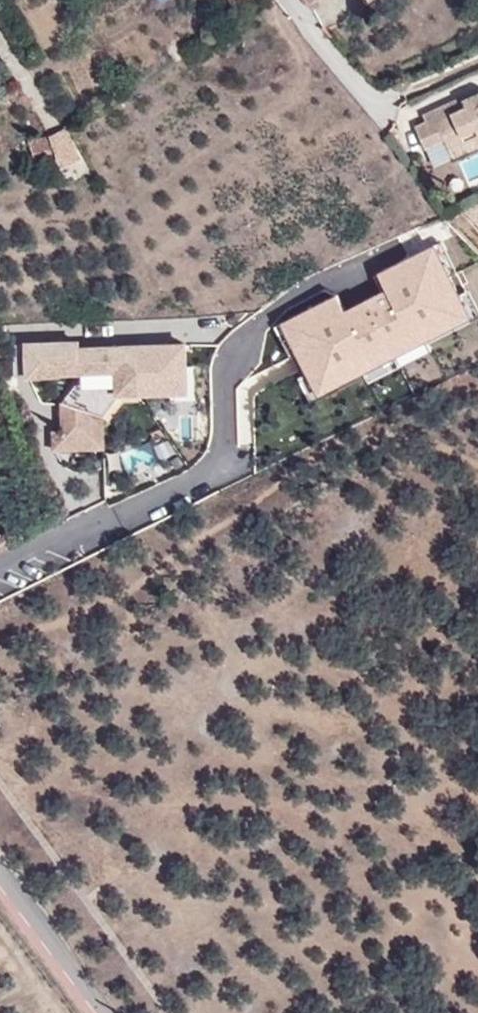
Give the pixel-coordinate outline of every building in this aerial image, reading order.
[(477,145),(477,104),(468,109),(469,111),(461,115),(456,110),(426,123),(429,131),(419,135),(429,156),(449,147),(453,157),(477,145)] [(60,166),(80,158),(66,128),(64,129),(50,137),(57,158),(60,166)] [(30,141),(37,163),(57,158),(50,137),(30,141)] [(457,167),(477,157),(477,145),(453,157),(457,167)] [(477,225),(477,205),(465,211),(477,225)] [(174,394),(174,369),(184,370),(183,348),(136,349),(136,359),(117,359),(116,348),(78,349),(77,341),(28,343),(28,374),(61,373),(61,364),(78,364),(78,384),(77,386),(62,402),(62,430),(65,433),(73,437),(93,436),(92,412),(117,383),(117,368),(135,368),(136,377),(153,377),(154,394),(174,394)] [(61,373),(77,386),(78,384),(78,364),(61,364),(61,373)] [(100,419),(120,395),(154,394),(153,377),(136,377),(135,368),(117,368),(117,383),(92,412),(93,436),(73,437),(65,433),(62,430),(49,430),(50,450),(100,448),(100,419)] [(174,394),(184,394),(184,370),(174,369),(174,394)] [(12,544),(9,538),(3,531),(0,531),(0,550),(12,544)]
